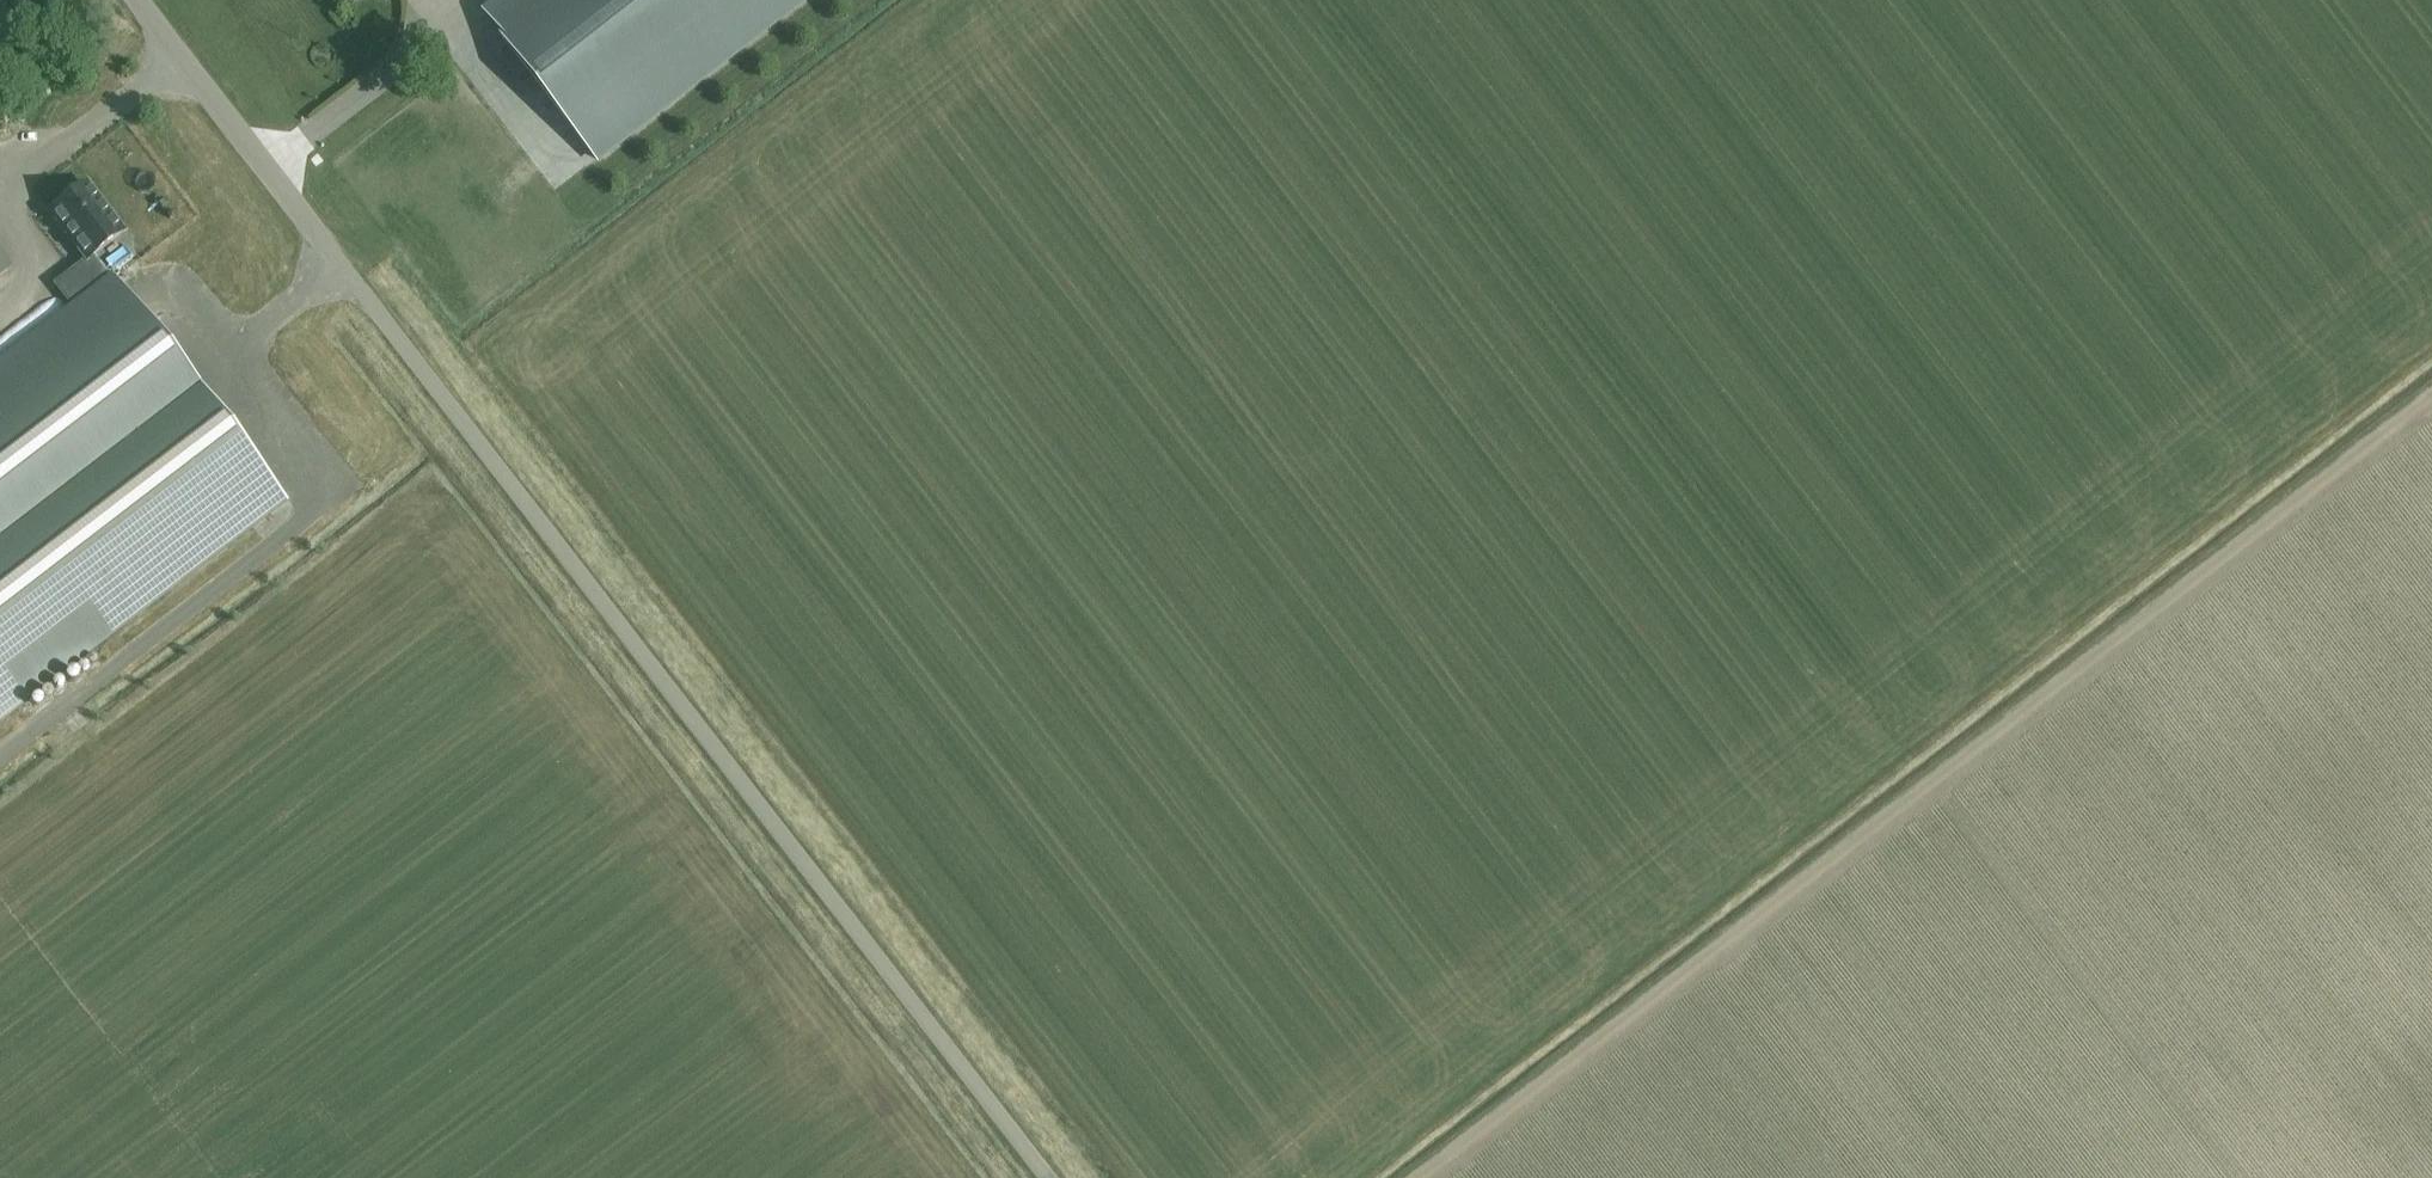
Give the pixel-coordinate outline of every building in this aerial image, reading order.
[(485,13),(598,159),(803,0),(502,0),(485,13)] [(53,284),(73,310),(112,280),(93,255),(123,232),(86,183),(49,211),(90,264),(79,273),(75,267),(53,284)] [(9,268),(0,256),(0,275),(9,268)] [(73,310),(0,366),(0,717),(282,501),(112,280),(73,310)]
